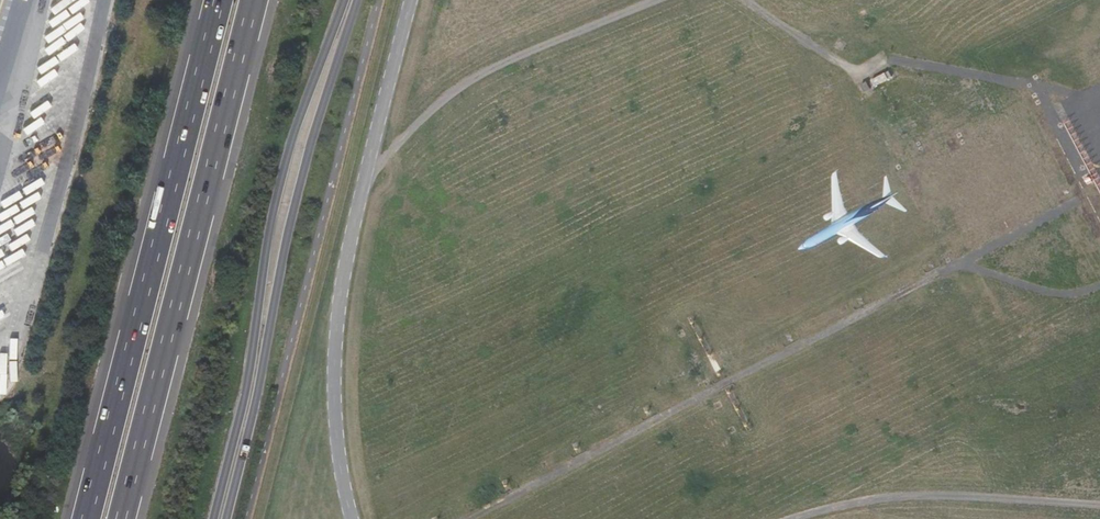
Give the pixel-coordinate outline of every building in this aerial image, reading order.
[(908,130),(904,120),(896,125),(900,134),(908,130)]
